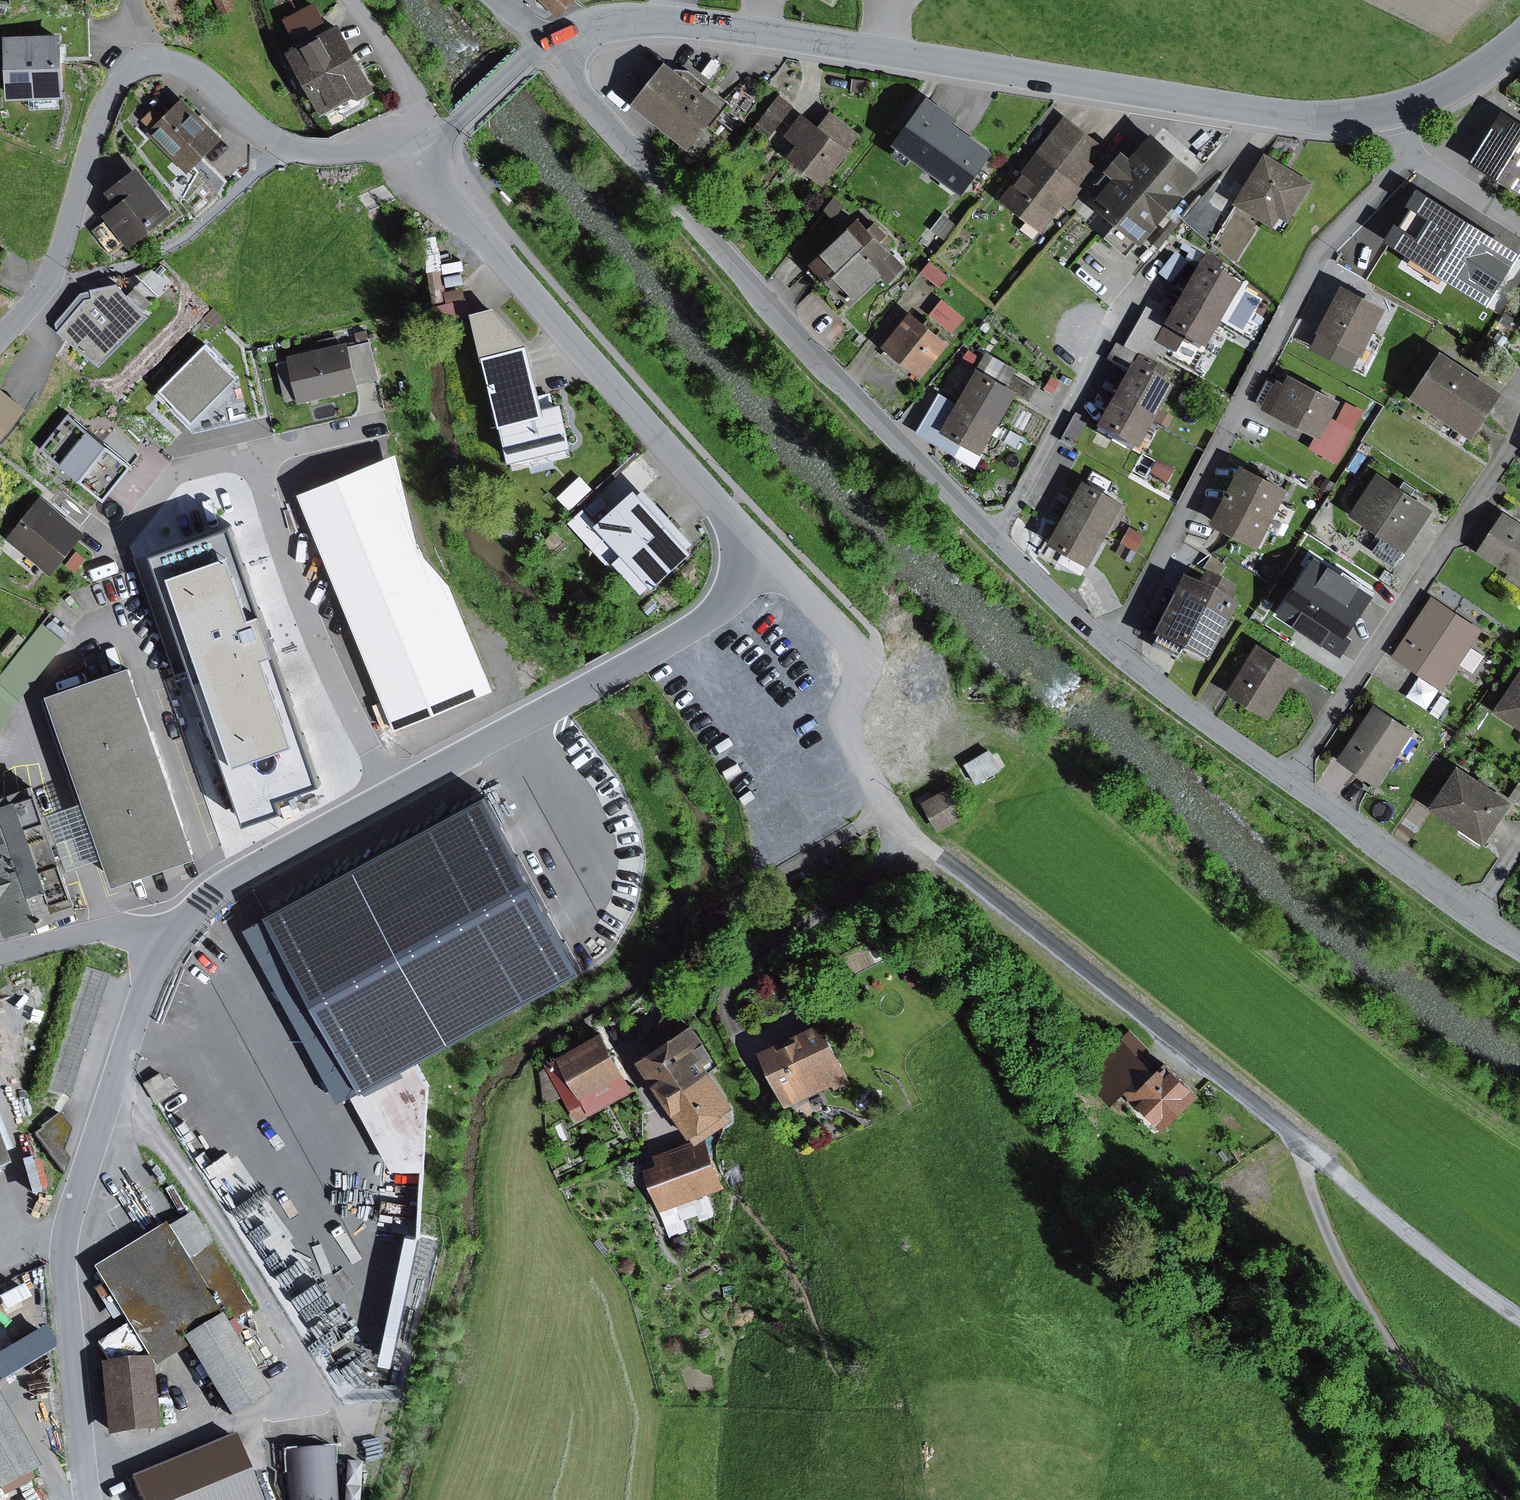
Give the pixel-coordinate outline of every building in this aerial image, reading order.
[(6,13),(8,1),(4,0),(0,0),(0,12),(6,13)] [(221,14),(237,7),(234,0),(215,0),(221,14)] [(316,0),(284,17),(294,36),(326,19),(316,0)] [(556,15),(572,0),(542,0),(556,15)] [(341,23),(292,50),(325,110),(356,93),(361,96),(377,87),(341,23)] [(63,30),(6,33),(9,96),(66,93),(63,30)] [(724,104),(668,58),(665,61),(638,95),(634,99),(684,140),(690,145),(717,113),(724,104)] [(853,78),(851,91),(869,94),(872,81),(853,78)] [(961,114),(930,92),(896,141),(966,190),(996,148),(956,120),(961,114)] [(779,94),(755,128),(770,139),(794,105),(779,94)] [(225,135),(184,95),(169,110),(160,101),(140,121),(190,170),(225,135)] [(1505,107),(1475,159),(1519,186),(1519,115),(1505,107)] [(823,125),(803,110),(785,134),(795,142),(786,153),(826,183),(862,135),(832,113),(823,125)] [(1110,145),(1066,112),(1003,197),(1046,229),(1065,203),(1072,207),(1088,185),(1083,182),(1110,145)] [(1119,175),(1098,200),(1121,219),(1142,237),(1145,239),(1203,170),(1155,130),(1135,153),(1126,145),(1108,166),(1119,175)] [(1313,181),(1266,151),(1235,200),(1274,226),(1280,216),(1289,222),(1313,181)] [(141,164),(107,189),(118,203),(106,212),(130,243),(175,209),(141,164)] [(1231,216),(1209,199),(1188,223),(1210,241),(1231,216)] [(1491,241),(1440,211),(1418,246),(1469,277),(1491,241)] [(944,213),(932,229),(946,240),(958,224),(944,213)] [(1142,237),(1121,219),(1108,234),(1129,251),(1142,237)] [(828,275),(868,238),(853,222),(814,260),(828,275)] [(868,238),(828,275),(852,300),(884,269),(893,279),(912,261),(880,227),(868,238)] [(1175,252),(1159,274),(1171,283),(1187,261),(1175,252)] [(931,260),(922,271),(941,286),(950,275),(931,260)] [(1242,287),(1200,263),(1181,296),(1222,320),(1242,287)] [(103,371),(156,312),(120,281),(92,287),(93,295),(85,297),(56,329),(103,371)] [(1389,305),(1345,282),(1322,327),(1364,348),(1366,350),(1389,305)] [(1222,320),(1181,296),(1168,319),(1156,340),(1169,348),(1176,352),(1184,338),(1206,351),(1222,320)] [(944,298),(931,313),(953,331),(966,316),(944,298)] [(496,305),(476,310),(503,417),(547,405),(533,348),(496,305)] [(1156,340),(1168,319),(1146,308),(1124,347),(1135,352),(1159,366),(1169,348),(1156,340)] [(913,310),(885,345),(923,376),(951,341),(946,337),(925,320),(913,310)] [(1364,348),(1322,327),(1312,345),(1355,366),(1364,348)] [(350,345),(349,339),(290,354),(291,358),(300,396),(301,401),(360,386),(359,382),(350,345)] [(371,340),(350,345),(359,382),(380,378),(371,340)] [(195,419),(240,373),(207,342),(163,387),(172,396),(195,419)] [(1116,343),(1108,358),(1127,368),(1135,352),(1124,347),(1116,343)] [(1506,389),(1446,349),(1416,394),(1477,433),(1506,389)] [(988,350),(962,396),(1003,419),(1018,392),(1007,386),(1010,380),(1014,373),(1017,367),(988,350)] [(1159,366),(1135,352),(1127,368),(1113,395),(1153,416),(1170,385),(1160,379),(1166,369),(1159,366)] [(300,396),(291,358),(278,361),(286,399),(300,396)] [(1285,382),(1278,378),(1264,406),(1323,436),(1333,418),(1343,399),(1290,372),(1285,382)] [(1038,386),(1014,373),(1010,380),(1007,386),(1018,392),(1031,399),(1038,386)] [(1052,376),(1045,386),(1054,392),(1061,381),(1052,376)] [(0,390),(0,436),(4,439),(25,408),(0,390)] [(1153,416),(1113,395),(1096,427),(1136,449),(1153,416)] [(1003,419),(962,396),(960,398),(944,428),(965,439),(986,450),(1003,419)] [(576,440),(565,400),(547,405),(503,417),(514,457),(576,440)] [(1160,410),(1155,421),(1167,427),(1172,417),(1160,410)] [(106,439),(70,412),(45,446),(110,495),(135,461),(106,439)] [(302,413),(288,415),(290,425),(303,423),(302,413)] [(1076,413),(1062,438),(1074,445),(1088,420),(1076,413)] [(1356,430),(1333,418),(1323,436),(1316,450),(1338,462),(1356,430)] [(401,452),(300,492),(396,727),(494,685),(455,579),(422,546),(401,452)] [(1158,459),(1150,472),(1168,482),(1175,469),(1158,459)] [(1262,542),(1291,485),(1244,462),(1215,519),(1262,542)] [(1435,507),(1380,470),(1352,512),(1385,534),(1408,548),(1435,507)] [(1127,500),(1085,478),(1069,507),(1110,530),(1127,500)] [(643,485),(601,520),(658,588),(700,553),(680,527),(647,490),(643,485)] [(62,490),(54,502),(82,524),(91,512),(62,490)] [(86,530),(42,495),(8,538),(52,572),(86,530)] [(1110,530),(1069,507),(1052,538),(1067,546),(1090,559),(1093,561),(1110,530)] [(1506,511),(1480,550),(1519,577),(1519,520),(1506,511)] [(1131,526),(1122,542),(1137,551),(1146,534),(1131,526)] [(1408,548),(1385,534),(1375,549),(1397,564),(1408,548)] [(1122,544),(1117,553),(1131,560),(1136,551),(1122,544)] [(1090,559),(1067,546),(1059,560),(1082,573),(1090,559)] [(1378,593),(1316,553),(1279,610),(1323,639),(1335,622),(1351,633),(1378,593)] [(1199,585),(1182,577),(1153,635),(1206,662),(1237,603),(1229,599),(1235,588),(1205,573),(1199,585)] [(1484,627),(1434,594),(1394,654),(1444,687),(1484,627)] [(1351,633),(1335,622),(1323,639),(1344,653),(1355,636),(1351,633)] [(1303,665),(1260,640),(1229,693),(1272,718),(1303,665)] [(199,853),(134,666),(125,669),(91,681),(51,695),(87,798),(106,853),(116,881),(118,880),(196,853),(199,853)] [(1496,710),(1519,725),(1519,673),(1496,710)] [(1415,728),(1377,703),(1341,758),(1380,783),(1415,728)] [(990,750),(968,764),(980,783),(1002,770),(990,750)] [(1512,802),(1458,766),(1432,805),(1486,841),(1512,802)] [(1511,797),(1519,803),(1519,783),(1511,797)] [(957,784),(925,801),(941,829),(972,811),(957,784)] [(40,788),(4,801),(0,810),(0,900),(11,930),(30,924),(79,907),(67,866),(48,811),(40,788)] [(106,853),(87,798),(48,811),(67,866),(106,853)] [(109,980),(82,971),(42,1089),(69,1098),(109,980)] [(307,1041),(364,1112),(397,1086),(341,1015),(307,1041)] [(823,1021),(761,1050),(788,1107),(850,1079),(823,1021)] [(692,1025),(642,1059),(668,1100),(710,1073),(719,1067),(692,1025)] [(1133,1092),(1157,1068),(1144,1056),(1152,1047),(1130,1026),(1082,1076),(1112,1105),(1129,1087),(1133,1092)] [(604,1030),(560,1054),(593,1113),(636,1089),(604,1030)] [(593,1113),(560,1054),(549,1063),(564,1093),(578,1120),(593,1113)] [(1157,1068),(1133,1092),(1166,1125),(1201,1091),(1168,1057),(1157,1068)] [(564,1093),(549,1063),(541,1069),(545,1102),(564,1093)] [(161,1072),(145,1082),(158,1102),(174,1092),(161,1072)] [(733,1108),(710,1073),(668,1100),(696,1144),(733,1120),(727,1112),(733,1108)] [(372,1113),(390,1144),(416,1130),(397,1098),(372,1113)] [(70,1129),(60,1112),(41,1126),(43,1128),(35,1134),(64,1174),(69,1158),(63,1153),(70,1129)] [(11,1149),(0,1121),(0,1153),(11,1149)] [(657,1162),(646,1166),(662,1211),(678,1205),(683,1220),(699,1214),(694,1198),(707,1193),(722,1187),(706,1143),(694,1147),(692,1141),(654,1155),(657,1162)] [(707,1193),(694,1198),(699,1214),(701,1220),(715,1215),(707,1193)] [(683,1220),(678,1205),(662,1211),(670,1235),(686,1230),(683,1220)] [(247,1302),(193,1216),(169,1232),(224,1318),(247,1302)] [(164,1225),(94,1269),(153,1361),(153,1369),(190,1351),(184,1342),(224,1318),(169,1232),(164,1225)] [(224,1318),(184,1342),(190,1351),(232,1421),(272,1397),(224,1318)] [(153,1361),(110,1363),(115,1435),(157,1433),(153,1369),(153,1361)] [(44,1468),(0,1387),(0,1493),(44,1468)] [(136,1479),(144,1499),(262,1499),(238,1439),(136,1479)] [(286,1451),(290,1499),(339,1499),(335,1448),(286,1451)] [(343,1463),(342,1499),(365,1499),(365,1464),(343,1463)]
